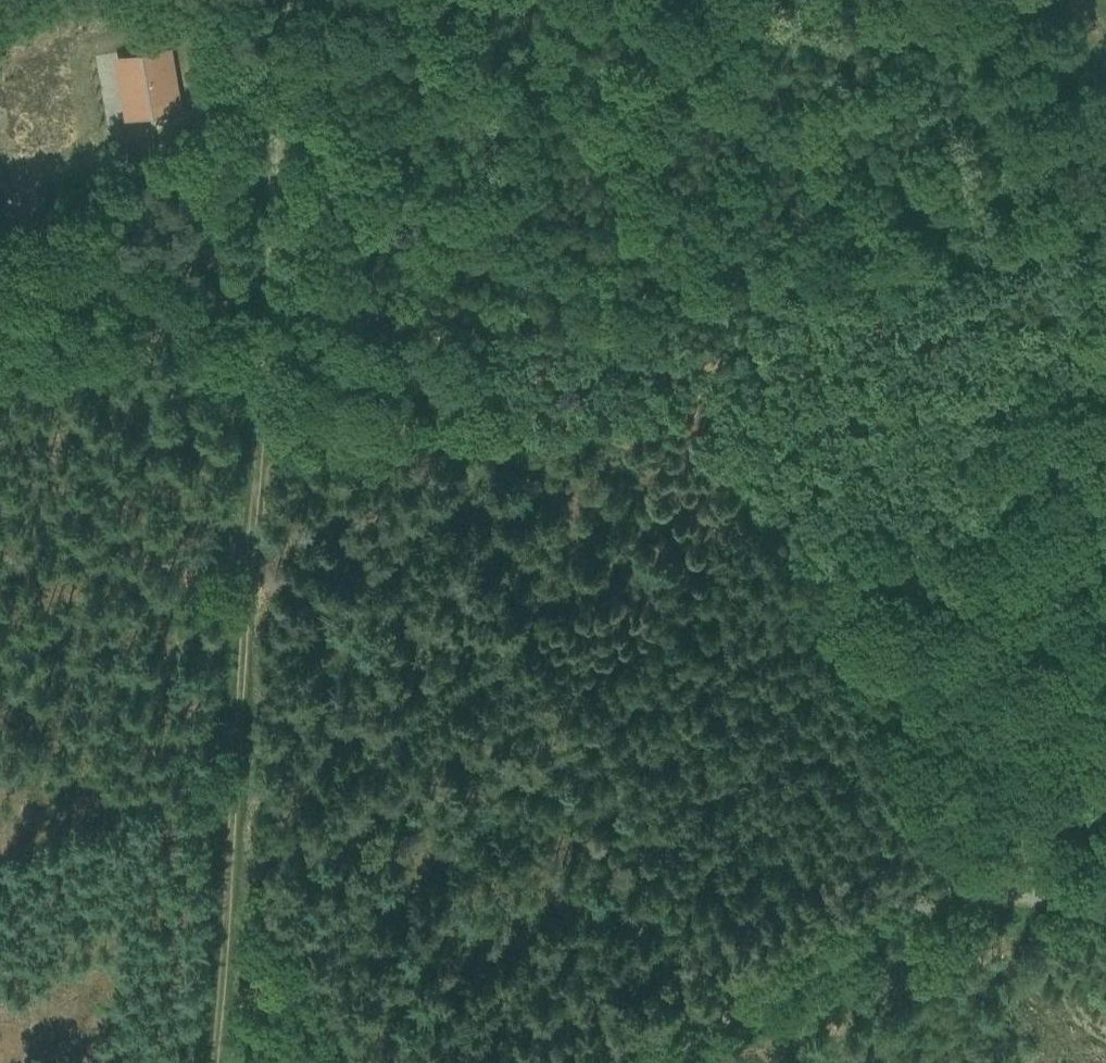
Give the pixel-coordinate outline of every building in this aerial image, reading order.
[(116,117),(171,110),(164,47),(109,53),(116,117)]
